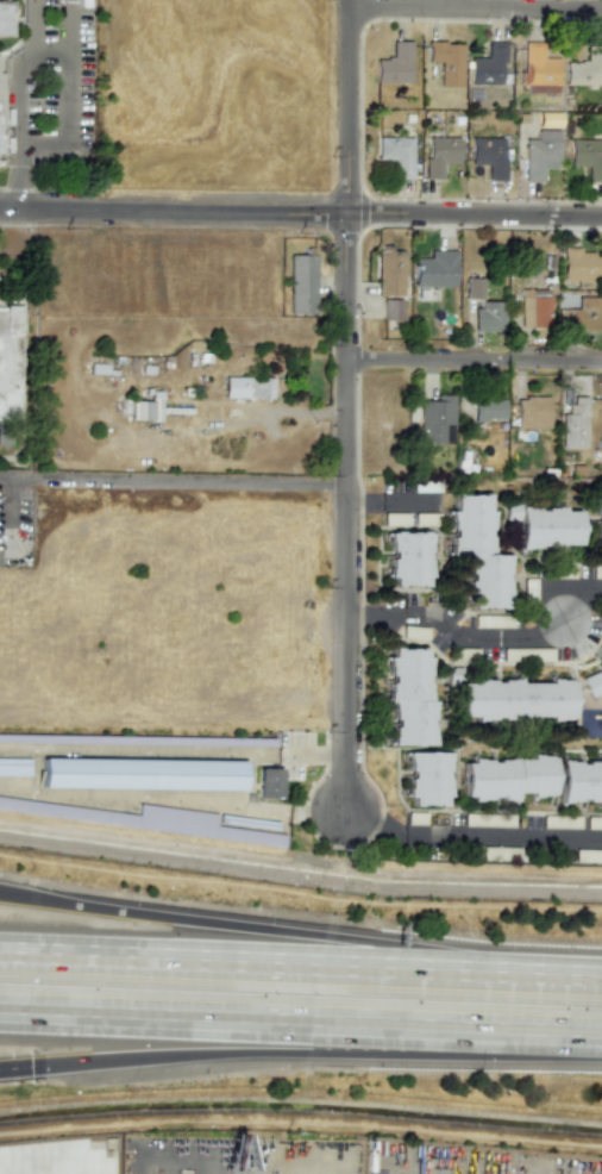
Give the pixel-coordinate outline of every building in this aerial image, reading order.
[(12,37),(13,3),(0,2),(0,37),(12,37)] [(375,58),(375,83),(410,83),(409,41),(391,41),(391,58),(375,58)] [(559,59),(542,58),(542,42),(523,41),(522,85),(528,85),(528,93),(559,94),(559,59)] [(426,62),(440,62),(439,86),(461,86),(462,43),(427,42),(426,62)] [(470,58),(469,84),(503,85),(503,42),(487,42),(487,58),(470,58)] [(586,62),(565,62),(565,85),(601,84),(601,46),(586,46),(586,62)] [(559,168),(559,130),(537,129),(537,139),(524,139),(523,181),(542,181),(542,168),(559,168)] [(411,180),(412,138),(377,137),(376,161),(391,161),(390,179),(411,180)] [(458,164),(459,138),(426,137),(425,178),(441,179),(441,164),(458,164)] [(504,138),(470,138),(470,165),(487,165),(487,180),(503,180),(504,138)] [(569,139),(569,166),(587,166),(587,181),(601,181),(601,140),(569,139)] [(577,288),(590,288),(591,278),(601,279),(601,270),(601,254),(579,254),(579,247),(561,247),(561,280),(577,281),(577,288)] [(377,250),(376,295),(402,296),(403,251),(377,250)] [(413,286),(454,287),(455,250),(429,250),(429,258),(413,258),(413,286)] [(289,314),(315,314),(314,255),(288,255),(289,314)] [(481,298),(481,278),(466,278),(465,298),(481,298)] [(520,327),(548,328),(549,290),(520,289),(520,327)] [(557,309),(558,330),(599,329),(599,297),(577,298),(577,309),(557,309)] [(382,320),(400,320),(401,300),(383,299),(382,320)] [(473,331),(502,331),(502,301),(481,301),(481,309),(473,309),(473,331)] [(19,423),(0,422),(0,313),(1,313),(1,307),(20,307),(19,321),(19,364),(19,379),(19,423)] [(272,378),(223,376),(223,398),(271,399),(272,378)] [(419,443),(452,444),(453,395),(434,394),(434,401),(420,401),(419,443)] [(561,448),(587,448),(588,397),(569,397),(568,414),(561,414),(561,448)] [(515,428),(548,429),(548,398),(515,398),(515,428)] [(504,400),(473,400),(473,420),(504,420),(504,400)] [(507,555),(491,555),(491,511),(487,511),(487,494),(453,494),(453,510),(450,510),(450,554),(468,555),(467,607),(506,607),(507,555)] [(578,511),(563,511),(563,508),(517,508),(517,547),(578,546),(578,511)] [(429,586),(429,532),(389,531),(388,586),(429,586)] [(391,747),(430,745),(427,647),(387,649),(391,747)] [(601,692),(601,662),(596,664),(598,670),(580,678),(589,698),(601,692)] [(570,720),(570,679),(548,679),(548,683),(518,683),(518,680),(456,681),(457,717),(472,717),(472,719),(548,718),(548,720),(570,720)] [(446,752),(407,753),(407,806),(447,806),(446,752)] [(551,755),(528,755),(529,759),(462,760),(462,801),(515,801),(514,793),(529,793),(529,797),(552,796),(551,755)] [(243,759),(42,756),(41,786),(243,789),(243,759)] [(29,775),(29,758),(0,757),(0,775),(29,775)] [(601,803),(601,762),(558,762),(559,803),(601,803)] [(280,798),(280,768),(257,768),(257,798),(280,798)] [(264,843),(265,831),(214,825),(216,813),(139,803),(137,813),(0,796),(0,810),(264,843)]
